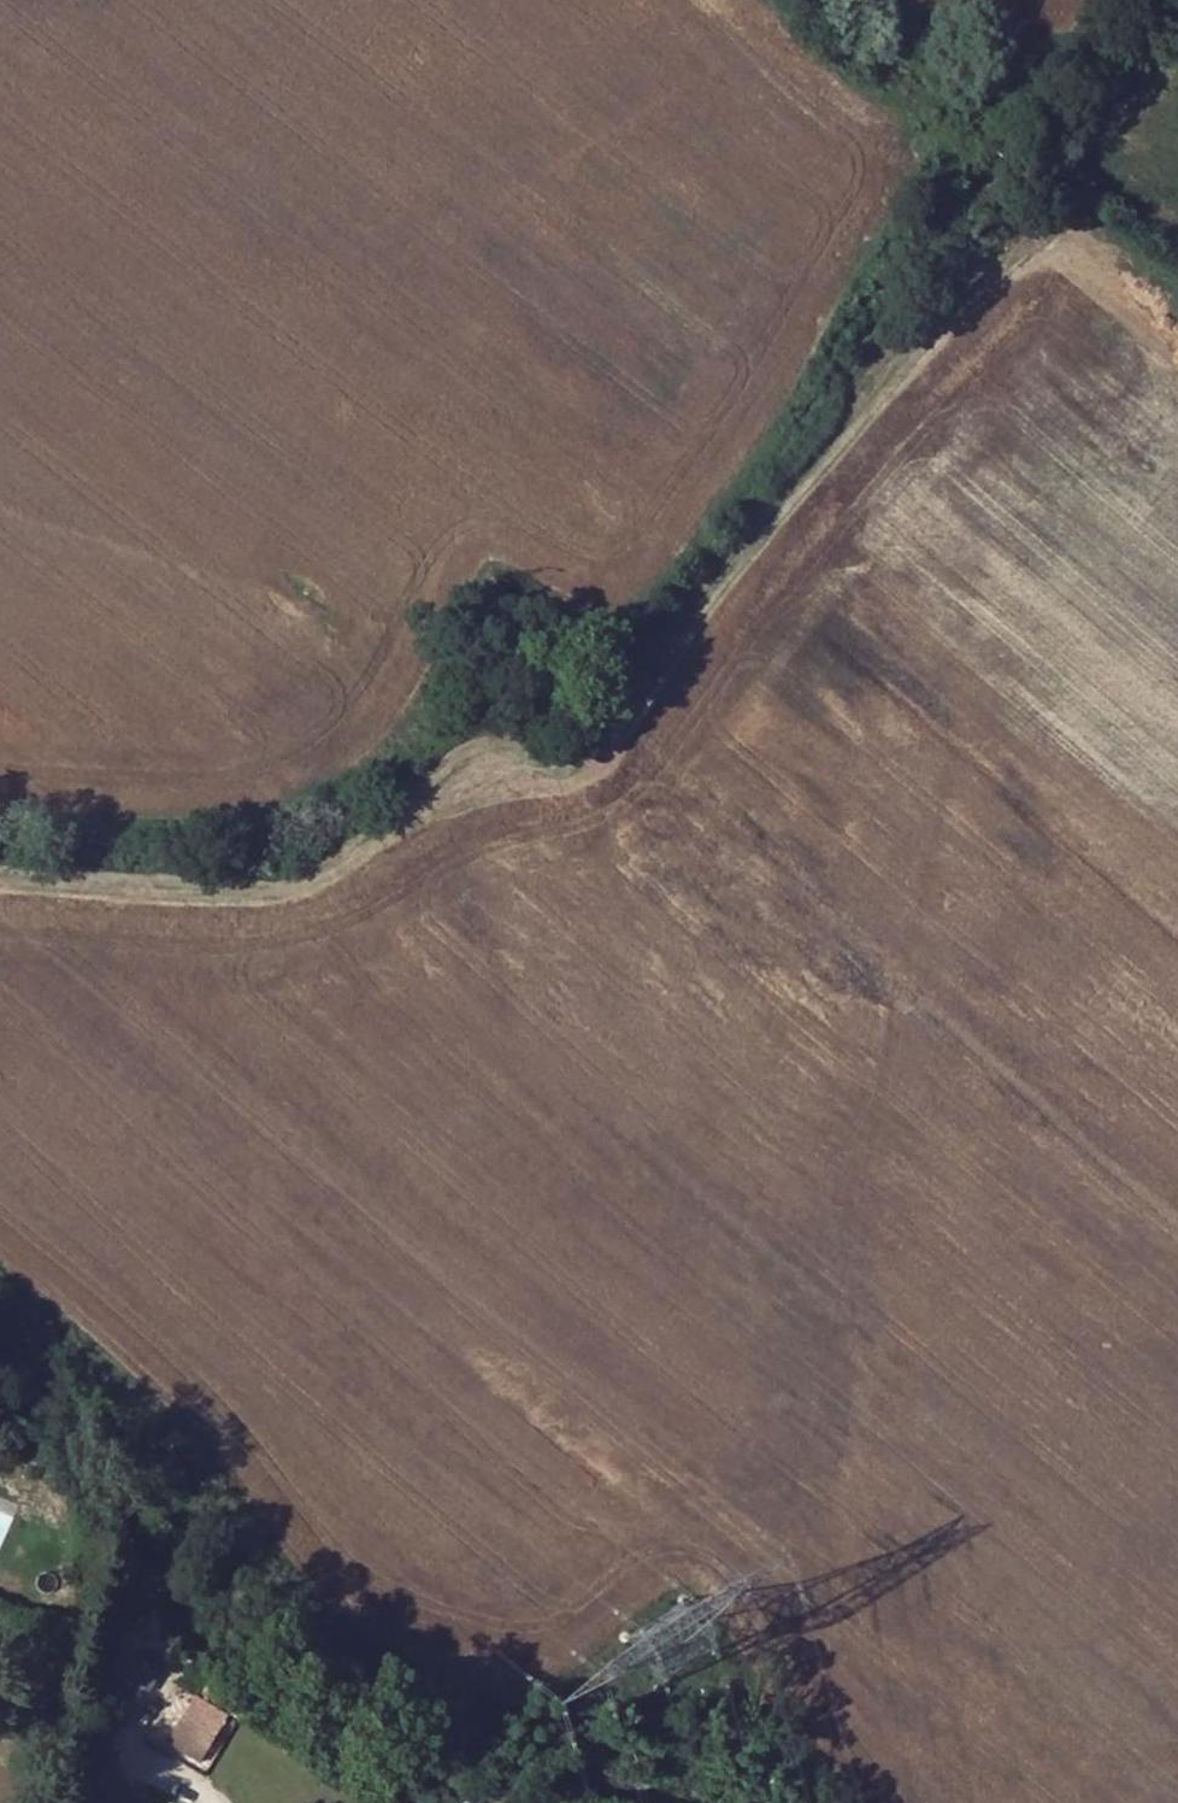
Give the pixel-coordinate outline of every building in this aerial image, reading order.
[(213,1733),(179,1712),(164,1737),(198,1757),(213,1733)]
